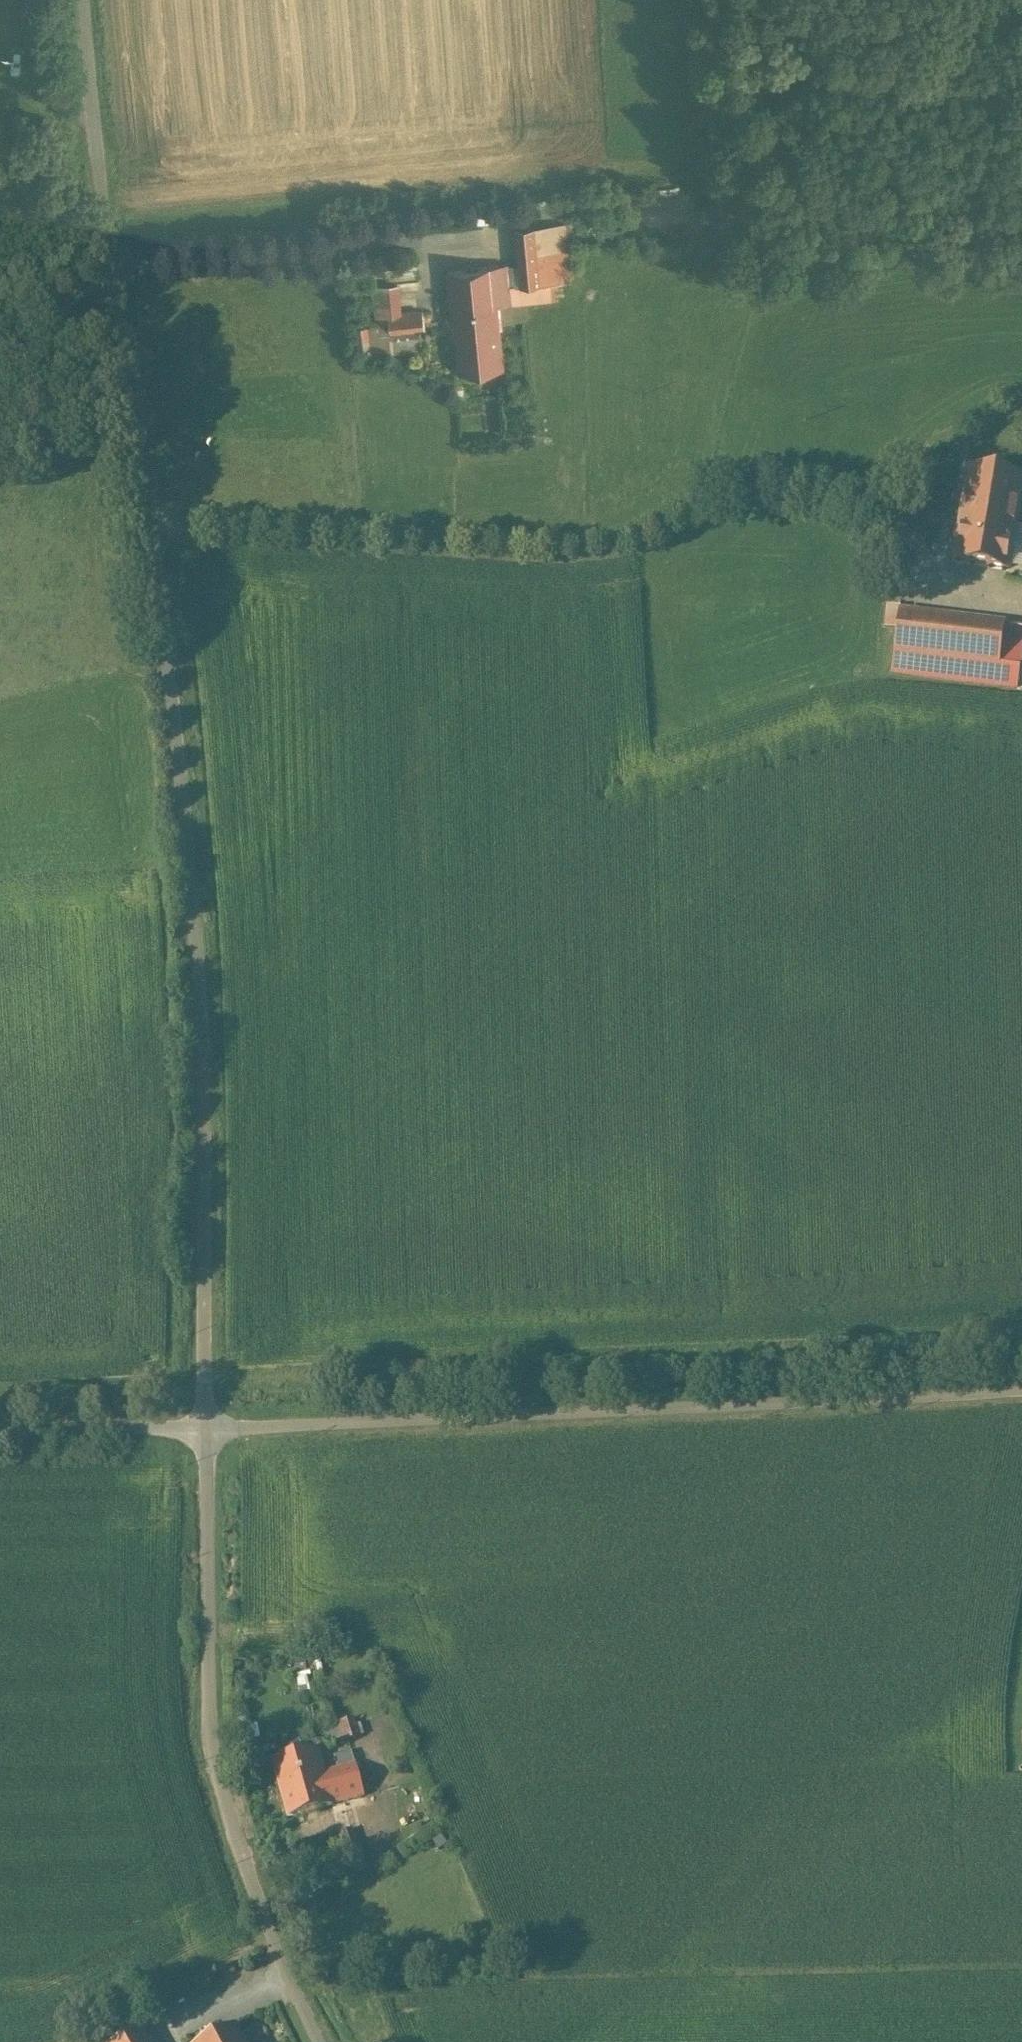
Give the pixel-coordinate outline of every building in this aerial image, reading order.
[(565,224),(514,228),(520,286),(570,281),(565,224)] [(506,264),(446,270),(450,308),(497,303),(510,302),(506,264)] [(497,303),(450,308),(452,331),(456,330),(500,326),(497,303)] [(421,310),(374,315),(376,333),(423,328),(421,310)] [(500,326),(456,330),(460,370),(504,365),(500,326)] [(1021,477),(970,468),(962,517),(1013,525),(1021,477)] [(1007,567),(1013,527),(961,518),(955,559),(1007,567)] [(900,612),(891,674),(1017,691),(1021,653),(1021,629),(900,612)] [(317,1749),(272,1761),(287,1817),(363,1796),(354,1765),(323,1773),(317,1749)] [(204,2041),(243,2041),(234,2026),(204,2041)] [(142,2030),(120,2041),(148,2041),(142,2030)]
